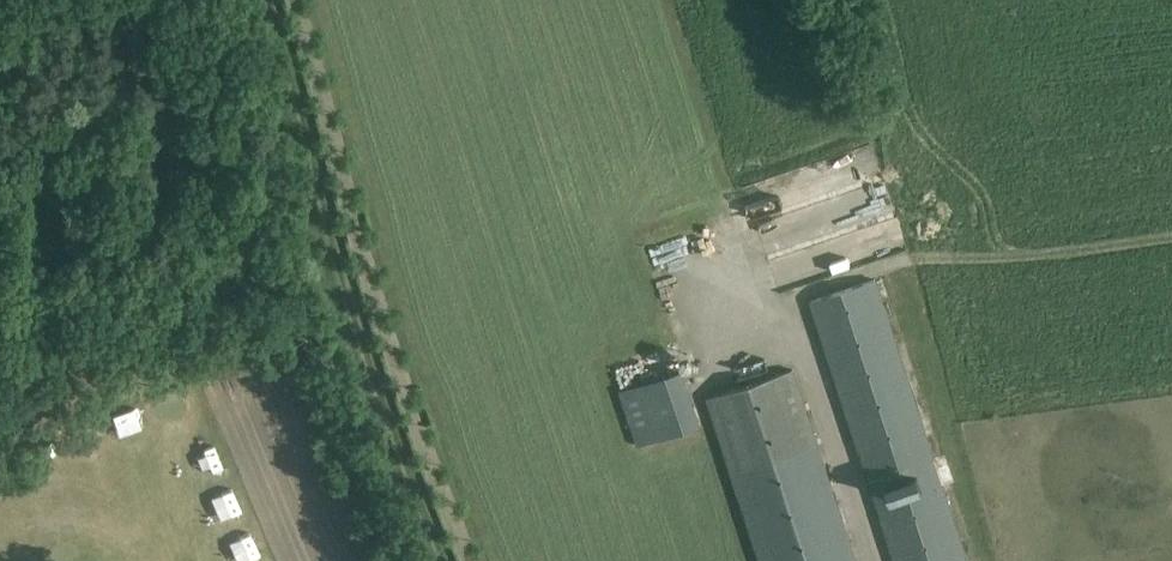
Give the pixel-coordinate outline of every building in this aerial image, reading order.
[(912,258),(887,174),(758,212),(780,288),(874,261),(877,269),(912,258)] [(810,301),(895,560),(968,560),(876,279),(810,301)] [(638,446),(702,424),(683,369),(619,391),(638,446)] [(728,460),(732,472),(761,560),(857,560),(819,443),(794,369),(707,398),(728,460)] [(232,482),(210,491),(221,516),(243,507),(232,482)]
